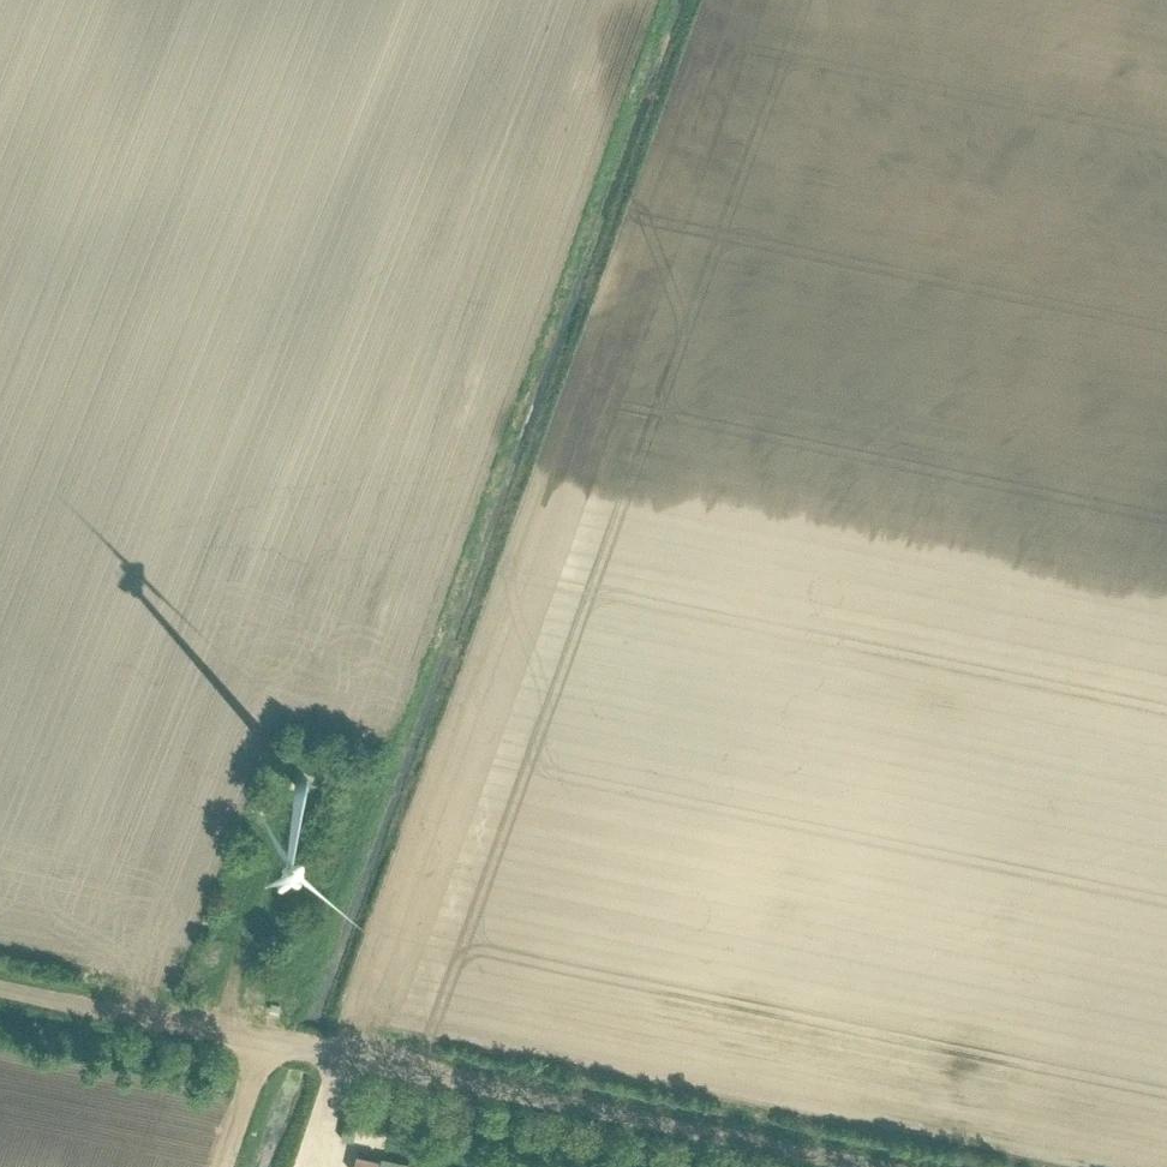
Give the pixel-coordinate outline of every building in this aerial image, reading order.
[(362,1144),(357,1166),(471,1166),(362,1144)]
